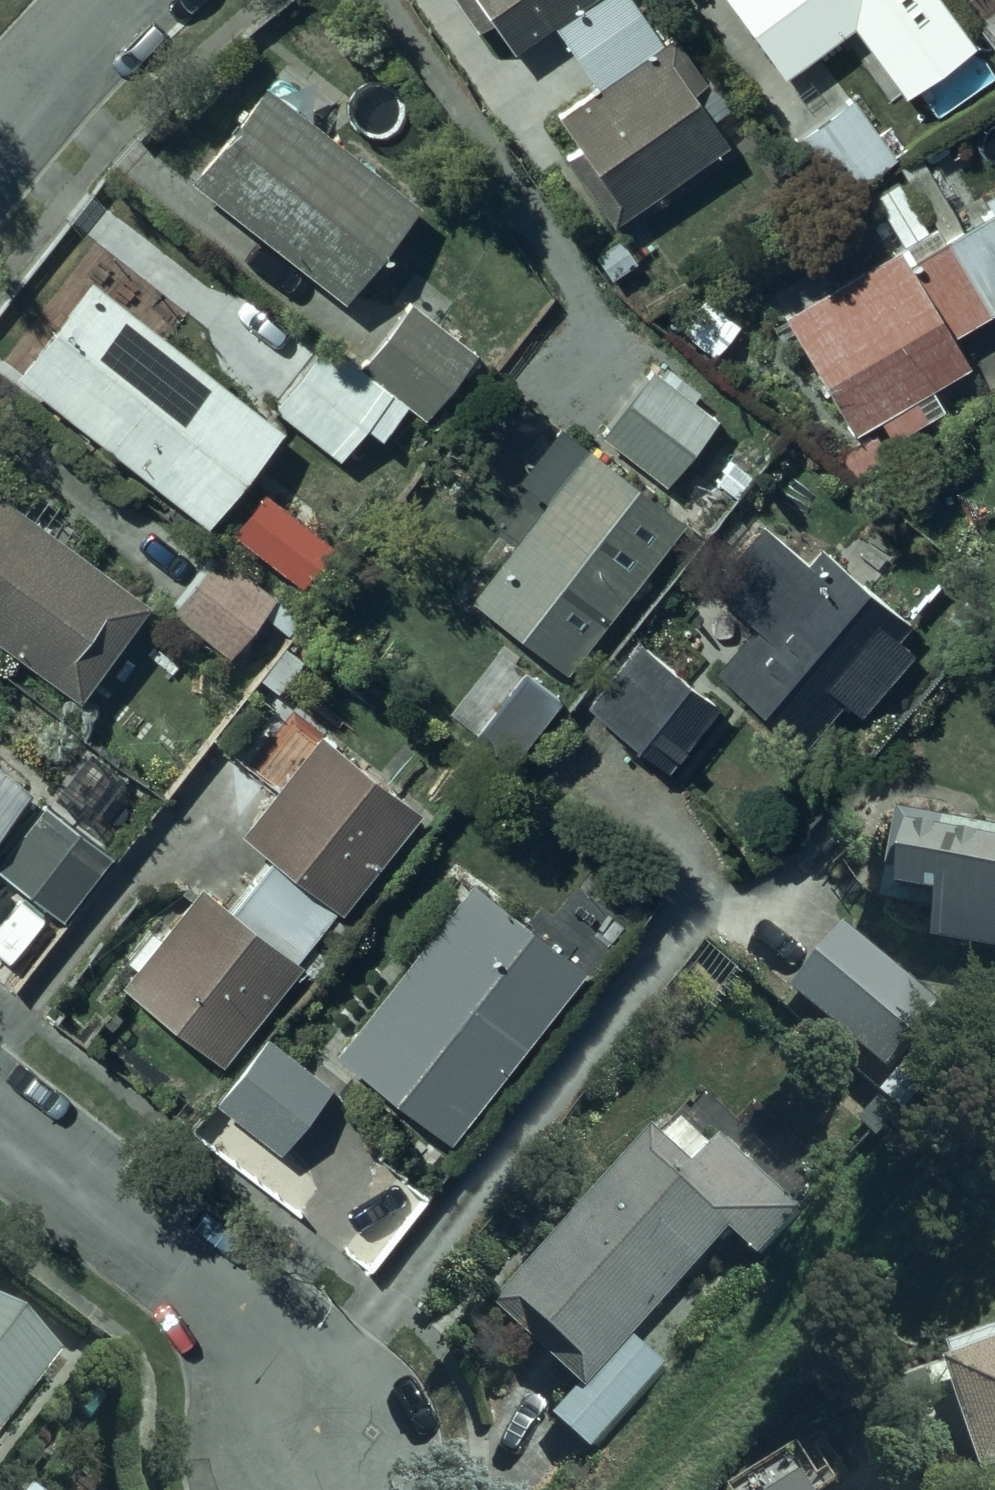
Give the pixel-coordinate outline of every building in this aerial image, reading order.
[(603,225),(724,143),(687,89),(700,80),(668,33),(653,44),(623,0),(444,0),(455,16),(469,7),(502,55),(542,28),(584,89),(544,116),(595,191),(584,198),(603,225)] [(784,77),(851,27),(903,97),(975,44),(942,0),(726,0),(784,77)] [(256,89),(181,183),(334,305),(409,210),(256,89)] [(893,157),(850,97),(789,140),(832,200),(893,157)] [(844,432),(869,418),(882,442),(936,411),(923,389),(959,368),(940,337),(994,305),(994,186),(973,199),(981,212),(936,239),(930,228),(923,231),(892,178),(863,194),(894,247),(776,316),(844,432)] [(82,281),(5,378),(194,529),(271,433),(82,281)] [(348,366),(398,408),(421,426),(473,362),(400,303),(348,366)] [(398,408),(348,366),(317,341),(263,407),(328,461),(355,428),(371,441),(398,408)] [(642,365),(589,435),(659,489),(712,419),(642,365)] [(536,499),(456,599),(550,674),(671,522),(575,446),(567,456),(542,436),(509,478),(536,499)] [(66,702),(138,605),(0,502),(0,653),(66,702)] [(747,523),(692,585),(743,631),(707,671),(796,750),(835,707),(848,719),(917,643),(813,550),(796,568),(747,523)] [(268,599),(206,552),(159,613),(221,660),(268,599)] [(578,708),(659,771),(708,708),(628,645),(578,708)] [(109,985),(208,1065),(332,910),(345,921),(374,885),(360,874),(409,813),(306,731),(225,832),(260,861),(219,911),(187,885),(146,936),(139,929),(111,964),(120,971),(109,985)] [(0,778),(0,818),(19,793),(0,778)] [(0,853),(0,879),(53,918),(102,852),(37,804),(0,853)] [(922,945),(994,958),(994,833),(887,814),(871,903),(922,912),(922,945)] [(324,1054),(438,1143),(573,971),(458,881),(324,1054)] [(839,927),(783,993),(879,1075),(936,1009),(839,927)] [(258,1037),(204,1104),(269,1156),(322,1089),(258,1037)] [(659,1144),(644,1132),(486,1310),(575,1389),(547,1419),(585,1453),(662,1367),(628,1338),(720,1234),(749,1260),(792,1211),(714,1141),(707,1148),(678,1123),(659,1144)] [(49,1361),(0,1322),(0,1423),(49,1361)] [(970,1488),(994,1480),(994,1335),(937,1354),(943,1373),(932,1377),(970,1488)]
